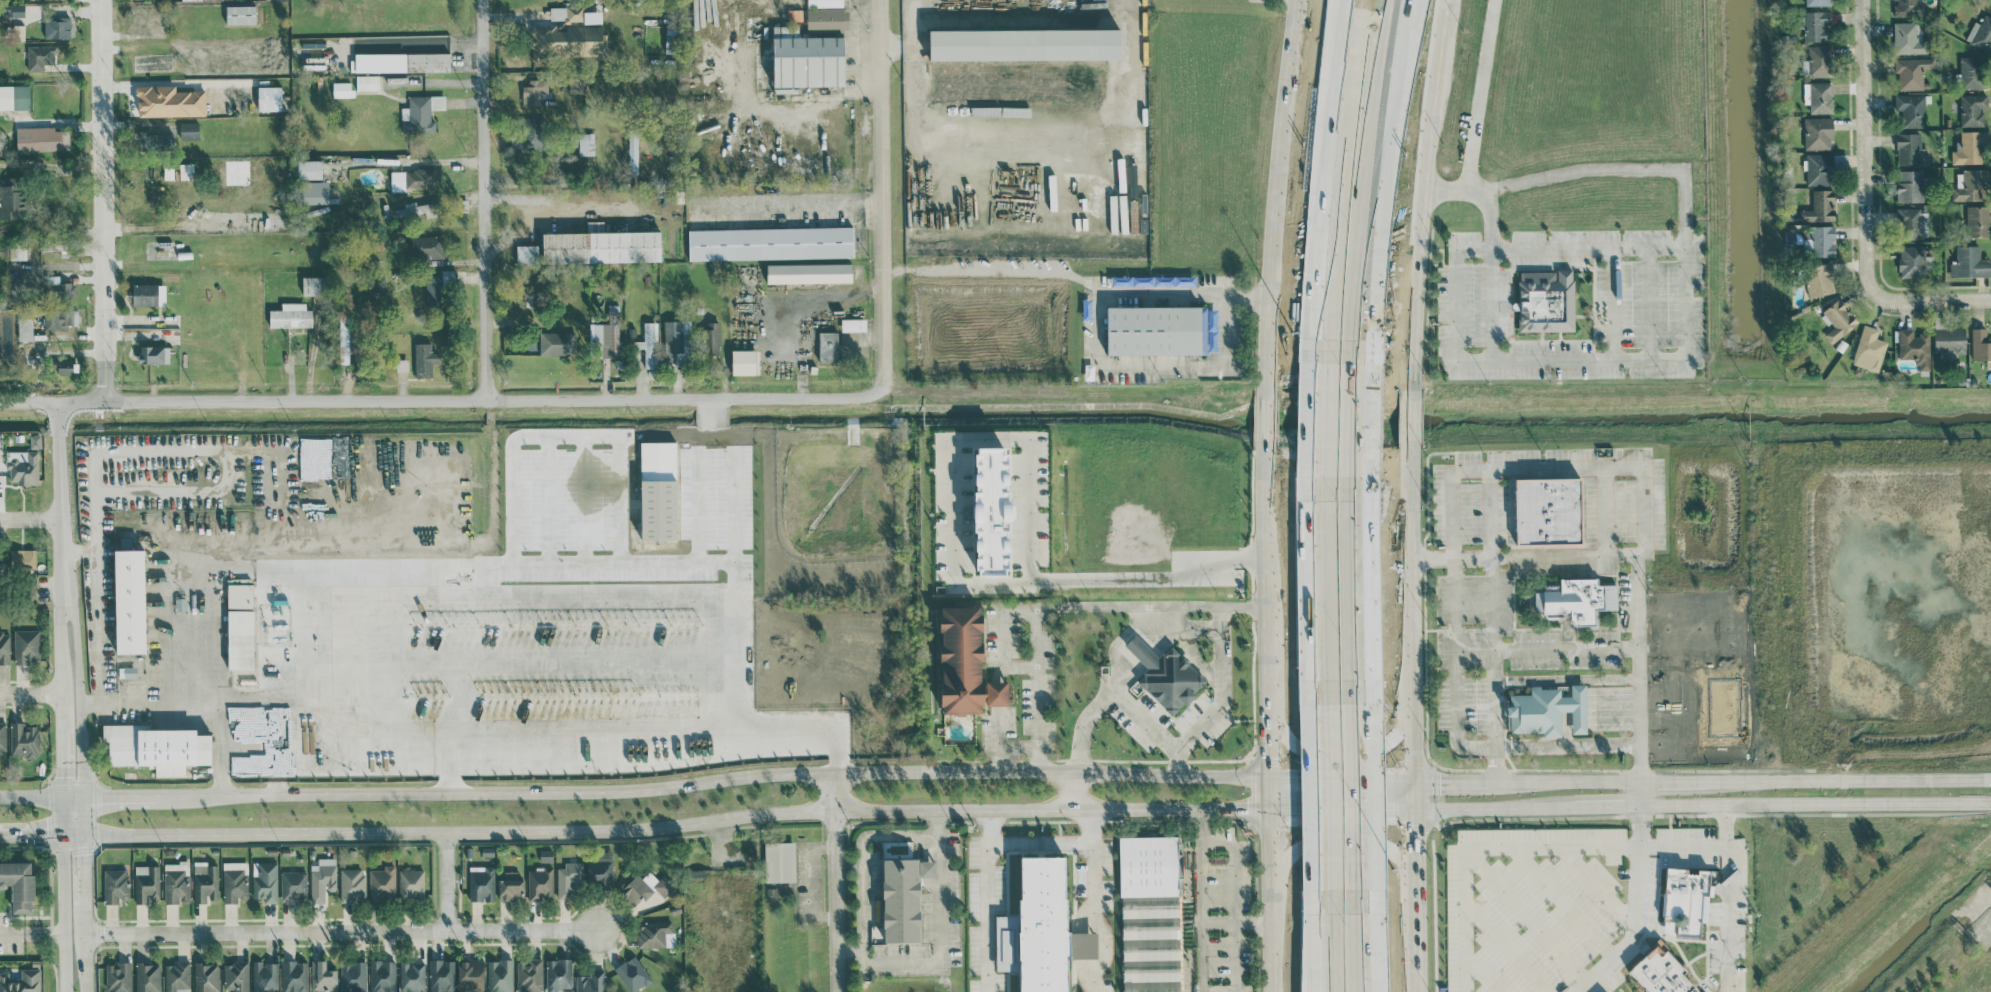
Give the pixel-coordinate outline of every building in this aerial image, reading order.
[(1894,1),(1894,16),(1925,15),(1924,0),(1917,1),(1917,0),(1894,0),(1894,1)] [(255,5),(225,5),(226,24),(256,24),(255,5)] [(549,6),(550,20),(560,19),(560,22),(602,21),(601,10),(584,11),(584,5),(549,6)] [(807,30),(848,30),(848,7),(807,8),(807,30)] [(1804,11),(1804,40),(1830,40),(1829,10),(1804,11)] [(1966,42),(1990,51),(1990,17),(1984,14),(1981,23),(1973,20),(1966,42)] [(70,16),(44,17),(45,37),(70,37),(70,16)] [(1916,21),(1893,22),(1894,53),(1927,53),(1926,41),(1917,41),(1916,21)] [(24,24),(12,24),(12,40),(24,40),(24,24)] [(799,36),(798,24),(772,25),(774,87),(845,85),(844,35),(799,36)] [(531,27),(531,54),(575,53),(575,55),(606,54),(605,33),(602,33),(602,25),(566,26),(531,27)] [(665,52),(679,53),(680,28),(666,27),(665,52)] [(929,60),(1121,59),(1121,27),(929,28),(929,60)] [(27,45),(27,70),(56,70),(55,45),(27,45)] [(1830,76),(1831,46),(1809,45),(1808,76),(1830,76)] [(325,68),(325,46),(301,46),(301,68),(325,68)] [(449,71),(449,52),(382,52),(383,71),(449,71)] [(1985,87),(1985,56),(1960,56),(1961,87),(1985,87)] [(1923,89),(1922,69),(1935,69),(1934,57),(1895,58),(1895,72),(1898,72),(1898,89),(1923,89)] [(356,90),(379,89),(379,74),(355,75),(356,90)] [(522,81),(522,105),(539,104),(539,91),(548,91),(547,80),(522,81)] [(333,97),(353,96),(352,81),(332,81),(333,97)] [(1832,81),(1803,82),(1804,103),(1810,103),(1810,113),(1833,113),(1832,81)] [(30,109),(29,84),(0,85),(0,109),(30,109)] [(205,115),(205,89),(175,90),(175,84),(152,84),(136,85),(137,116),(205,115)] [(281,86),(257,85),(257,110),(281,110),(281,86)] [(1894,110),(1902,110),(1902,126),(1925,127),(1925,94),(1894,94),(1894,110)] [(1961,125),(1984,125),(1983,107),(1987,107),(1987,94),(1960,94),(1961,125)] [(408,96),(408,106),(401,107),(402,133),(435,132),(435,120),(431,120),(430,109),(445,109),(445,95),(408,96)] [(1805,149),(1833,148),(1832,116),(1804,117),(1805,149)] [(199,139),(199,122),(180,122),(180,139),(199,139)] [(511,133),(510,150),(541,151),(542,125),(522,125),(521,134),(511,133)] [(16,150),(69,149),(68,127),(16,128),(16,150)] [(1953,163),(1984,163),(1984,130),(1961,130),(1961,141),(1954,141),(1953,163)] [(594,154),(594,132),(578,133),(578,155),(594,154)] [(1897,133),(1897,164),(1921,163),(1920,132),(1897,133)] [(637,133),(628,133),(629,173),(638,173),(637,133)] [(1807,184),(1833,185),(1833,153),(1807,152),(1807,184)] [(322,159),(298,160),(298,179),(322,178),(322,159)] [(193,162),(179,163),(180,178),(194,178),(193,162)] [(391,169),(390,189),(432,190),(432,170),(391,169)] [(1898,202),(1923,201),(1923,169),(1898,170),(1898,202)] [(1956,169),(1957,187),(1952,187),(1952,200),(1981,199),(1981,189),(1989,189),(1989,169),(1956,169)] [(21,219),(23,177),(4,177),(4,183),(0,182),(0,218),(21,219)] [(1812,189),(1812,201),(1807,201),(1807,209),(1799,209),(1800,220),(1836,220),(1835,188),(1812,189)] [(1088,194),(1070,195),(1072,234),(1090,233),(1088,194)] [(394,217),(424,212),(425,217),(439,215),(436,201),(416,204),(415,201),(403,202),(404,207),(393,209),(394,217)] [(1990,205),(1967,205),(1966,236),(1989,236),(1990,205)] [(1919,207),(1897,208),(1897,221),(1902,221),(1902,238),(1920,238),(1919,207)] [(1111,231),(1129,230),(1128,218),(1120,218),(1120,225),(1111,225),(1111,231)] [(1835,256),(1834,225),(1810,225),(1811,237),(1804,237),(1804,249),(1812,249),(1812,256),(1835,256)] [(853,226),(688,229),(688,260),(854,257),(853,226)] [(660,229),(542,233),(543,263),(661,260),(660,229)] [(407,236),(407,258),(443,257),(442,235),(407,236)] [(10,259),(26,259),(25,243),(9,244),(10,259)] [(516,262),(538,262),(538,244),(516,245),(516,262)] [(1900,277),(1925,277),(1925,245),(1900,246),(1900,277)] [(1980,245),(1956,245),(1956,262),(1950,263),(1950,276),(1990,275),(1990,259),(1980,260),(1980,245)] [(852,262),(767,264),(767,283),(852,281),(852,262)] [(1835,292),(1829,262),(1803,267),(1809,297),(1835,292)] [(76,294),(76,282),(59,282),(59,269),(46,270),(46,294),(76,294)] [(1574,331),(1574,270),(1519,270),(1519,305),(1518,305),(1518,331),(1574,331)] [(322,276),(302,276),(302,294),(322,294),(322,276)] [(1155,285),(1168,285),(1168,276),(1155,276),(1155,285)] [(165,305),(165,283),(132,283),(132,305),(165,305)] [(1859,322),(1840,297),(1823,310),(1835,326),(1825,334),(1831,343),(1859,322)] [(312,327),(312,309),(306,309),(306,302),(281,302),(281,309),(269,309),(269,327),(312,327)] [(592,323),(592,356),(619,356),(618,305),(608,305),(608,323),(592,323)] [(1107,306),(1107,353),(1217,354),(1218,307),(1107,306)] [(78,325),(77,308),(43,309),(43,326),(78,325)] [(866,318),(841,318),(841,331),(866,331),(866,318)] [(664,320),(665,364),(684,364),(683,320),(664,320)] [(644,348),(644,367),(656,367),(657,321),(644,321),(643,340),(634,340),(634,347),(644,348)] [(719,322),(705,322),(704,354),(719,354),(719,322)] [(1878,371),(1887,340),(1876,338),(1879,328),(1863,323),(1852,364),(1878,371)] [(1955,352),(1966,352),(1966,327),(1936,328),(1936,359),(1955,358),(1955,352)] [(1986,359),(1986,366),(1990,366),(1990,341),(1986,341),(1986,327),(1972,327),(1972,359),(1986,359)] [(1930,370),(1930,333),(1913,333),(1914,328),(1899,328),(1899,359),(1920,360),(1920,370),(1930,370)] [(539,354),(569,353),(569,331),(539,332),(539,354)] [(838,331),(819,332),(819,361),(838,361),(838,331)] [(431,342),(414,343),(415,377),(432,377),(432,362),(439,362),(439,352),(431,352),(431,342)] [(169,363),(169,346),(139,345),(138,362),(169,363)] [(18,368),(38,367),(37,348),(18,348),(18,368)] [(732,375),(755,374),(755,349),(731,350),(732,375)] [(57,375),(72,375),(72,359),(57,359),(57,375)] [(676,441),(637,440),(636,540),(675,540),(676,441)] [(1007,446),(978,447),(978,453),(967,453),(971,565),(977,565),(977,576),(1008,575),(1007,519),(1015,518),(1015,504),(1009,504),(1007,446)] [(5,451),(5,470),(9,469),(9,484),(37,483),(37,451),(5,451)] [(1515,545),(1580,544),(1579,477),(1514,478),(1515,545)] [(35,549),(10,549),(10,568),(35,568),(35,549)] [(146,653),(144,549),(114,550),(115,653),(146,653)] [(1617,610),(1616,584),(1597,585),(1597,578),(1559,579),(1560,591),(1535,591),(1535,612),(1544,612),(1545,619),(1570,618),(1570,627),(1595,626),(1595,610),(1617,610)] [(981,682),(981,607),(935,607),(936,628),(938,628),(938,681),(935,681),(935,704),(942,704),(942,714),(983,714),(983,706),(1008,706),(1008,682),(981,682)] [(14,664),(29,664),(28,658),(38,658),(38,629),(13,630),(14,664)] [(9,632),(0,631),(0,664),(9,664),(9,632)] [(1123,646),(1148,668),(1136,682),(1173,716),(1206,680),(1170,647),(1159,657),(1134,634),(1123,646)] [(1561,736),(1561,712),(1571,711),(1571,734),(1587,734),(1586,684),(1570,684),(1571,696),(1560,696),(1560,687),(1530,688),(1530,694),(1508,694),(1508,716),(1510,716),(1510,733),(1543,732),(1543,737),(1561,736)] [(25,722),(9,722),(10,757),(38,756),(37,725),(25,726),(25,722)] [(208,760),(208,730),(193,730),(193,724),(104,724),(104,765),(155,765),(155,774),(184,774),(184,760),(208,760)] [(1122,991),(1179,991),(1177,836),(1120,837),(1122,991)] [(764,843),(765,882),(796,882),(795,842),(764,843)] [(553,850),(540,850),(540,861),(553,862),(553,850)] [(588,880),(599,881),(599,891),(612,892),(613,853),(588,852),(588,880)] [(1066,959),(1096,958),(1096,932),(1066,933),(1065,857),(1019,857),(1020,916),(995,916),(996,971),(1020,971),(1020,991),(1066,991),(1066,959)] [(881,858),(918,859),(919,941),(884,943),(881,858)] [(0,863),(0,887),(11,887),(11,914),(34,913),(34,874),(31,874),(30,862),(0,863)] [(582,884),(582,862),(564,863),(564,868),(557,868),(558,899),(573,899),(573,885),(582,884)] [(218,866),(194,865),(193,901),(207,901),(207,896),(217,897),(218,866)] [(469,901),(494,901),(495,866),(470,866),(469,901)] [(528,868),(528,900),(553,899),(553,868),(528,868)] [(1700,938),(1701,922),(1707,922),(1708,895),(1713,895),(1713,886),(1709,885),(1710,870),(1696,870),(1665,869),(1662,922),(1676,923),(1676,937),(1700,938)] [(524,879),(518,879),(518,871),(500,871),(500,900),(524,899),(524,879)] [(664,875),(658,880),(650,871),(641,879),(635,872),(617,888),(632,906),(643,896),(645,899),(656,890),(664,898),(675,888),(664,875)] [(672,933),(672,922),(638,922),(638,947),(666,947),(666,933),(672,933)] [(1694,987),(1683,975),(1686,972),(1659,942),(1627,971),(1646,991),(1688,991),(1694,987)] [(631,991),(636,991),(652,979),(633,954),(614,970),(631,991)] [(571,959),(546,960),(547,991),(557,991),(557,990),(572,989),(571,959)] [(311,961),(312,990),(326,990),(327,991),(337,991),(336,969),(326,970),(326,960),(311,961)] [(371,960),(370,991),(386,991),(386,989),(395,989),(395,960),(371,960)] [(429,967),(430,991),(454,991),(454,960),(445,961),(445,966),(429,967)] [(484,960),(458,960),(458,991),(484,991),(484,960)] [(513,960),(487,960),(488,991),(513,991),(513,960)] [(542,960),(517,960),(517,991),(542,991),(542,960)] [(107,991),(132,991),(131,962),(107,963),(107,991)] [(232,991),(249,991),(248,962),(223,963),(224,989),(232,989),(232,991)] [(160,963),(135,964),(136,991),(161,991),(160,963)] [(165,964),(166,991),(190,991),(190,963),(165,964)] [(365,963),(340,964),(341,991),(357,991),(366,991),(365,963)] [(424,963),(400,963),(401,990),(425,990),(424,963)] [(211,991),(220,991),(219,964),(194,965),(195,991),(211,991)] [(307,964),(283,964),(283,991),(307,991),(307,964)] [(253,966),(254,991),(278,991),(277,966),(253,966)] [(21,969),(21,979),(8,980),(8,972),(0,973),(0,991),(41,991),(40,968),(21,969)] [(604,971),(590,970),(590,976),(576,976),(576,991),(604,991),(604,971)]
